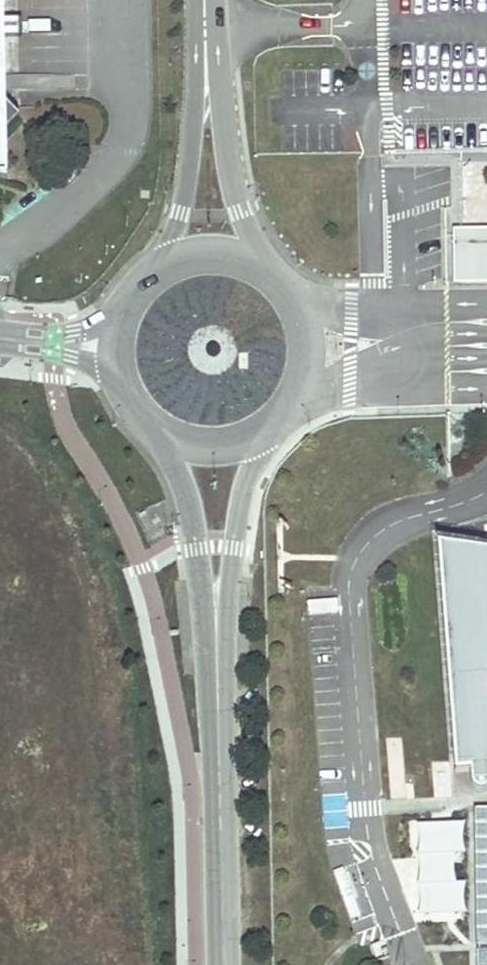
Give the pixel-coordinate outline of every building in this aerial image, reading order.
[(9,17),(0,17),(0,36),(9,36),(9,17)] [(11,72),(0,72),(0,90),(11,90),(11,72)] [(12,120),(0,108),(0,134),(12,120)] [(470,777),(452,558),(486,556),(486,551),(433,542),(452,778),(470,777)] [(471,785),(475,788),(479,789),(484,788),(486,784),(486,556),(452,558),(470,777),(471,785)]
